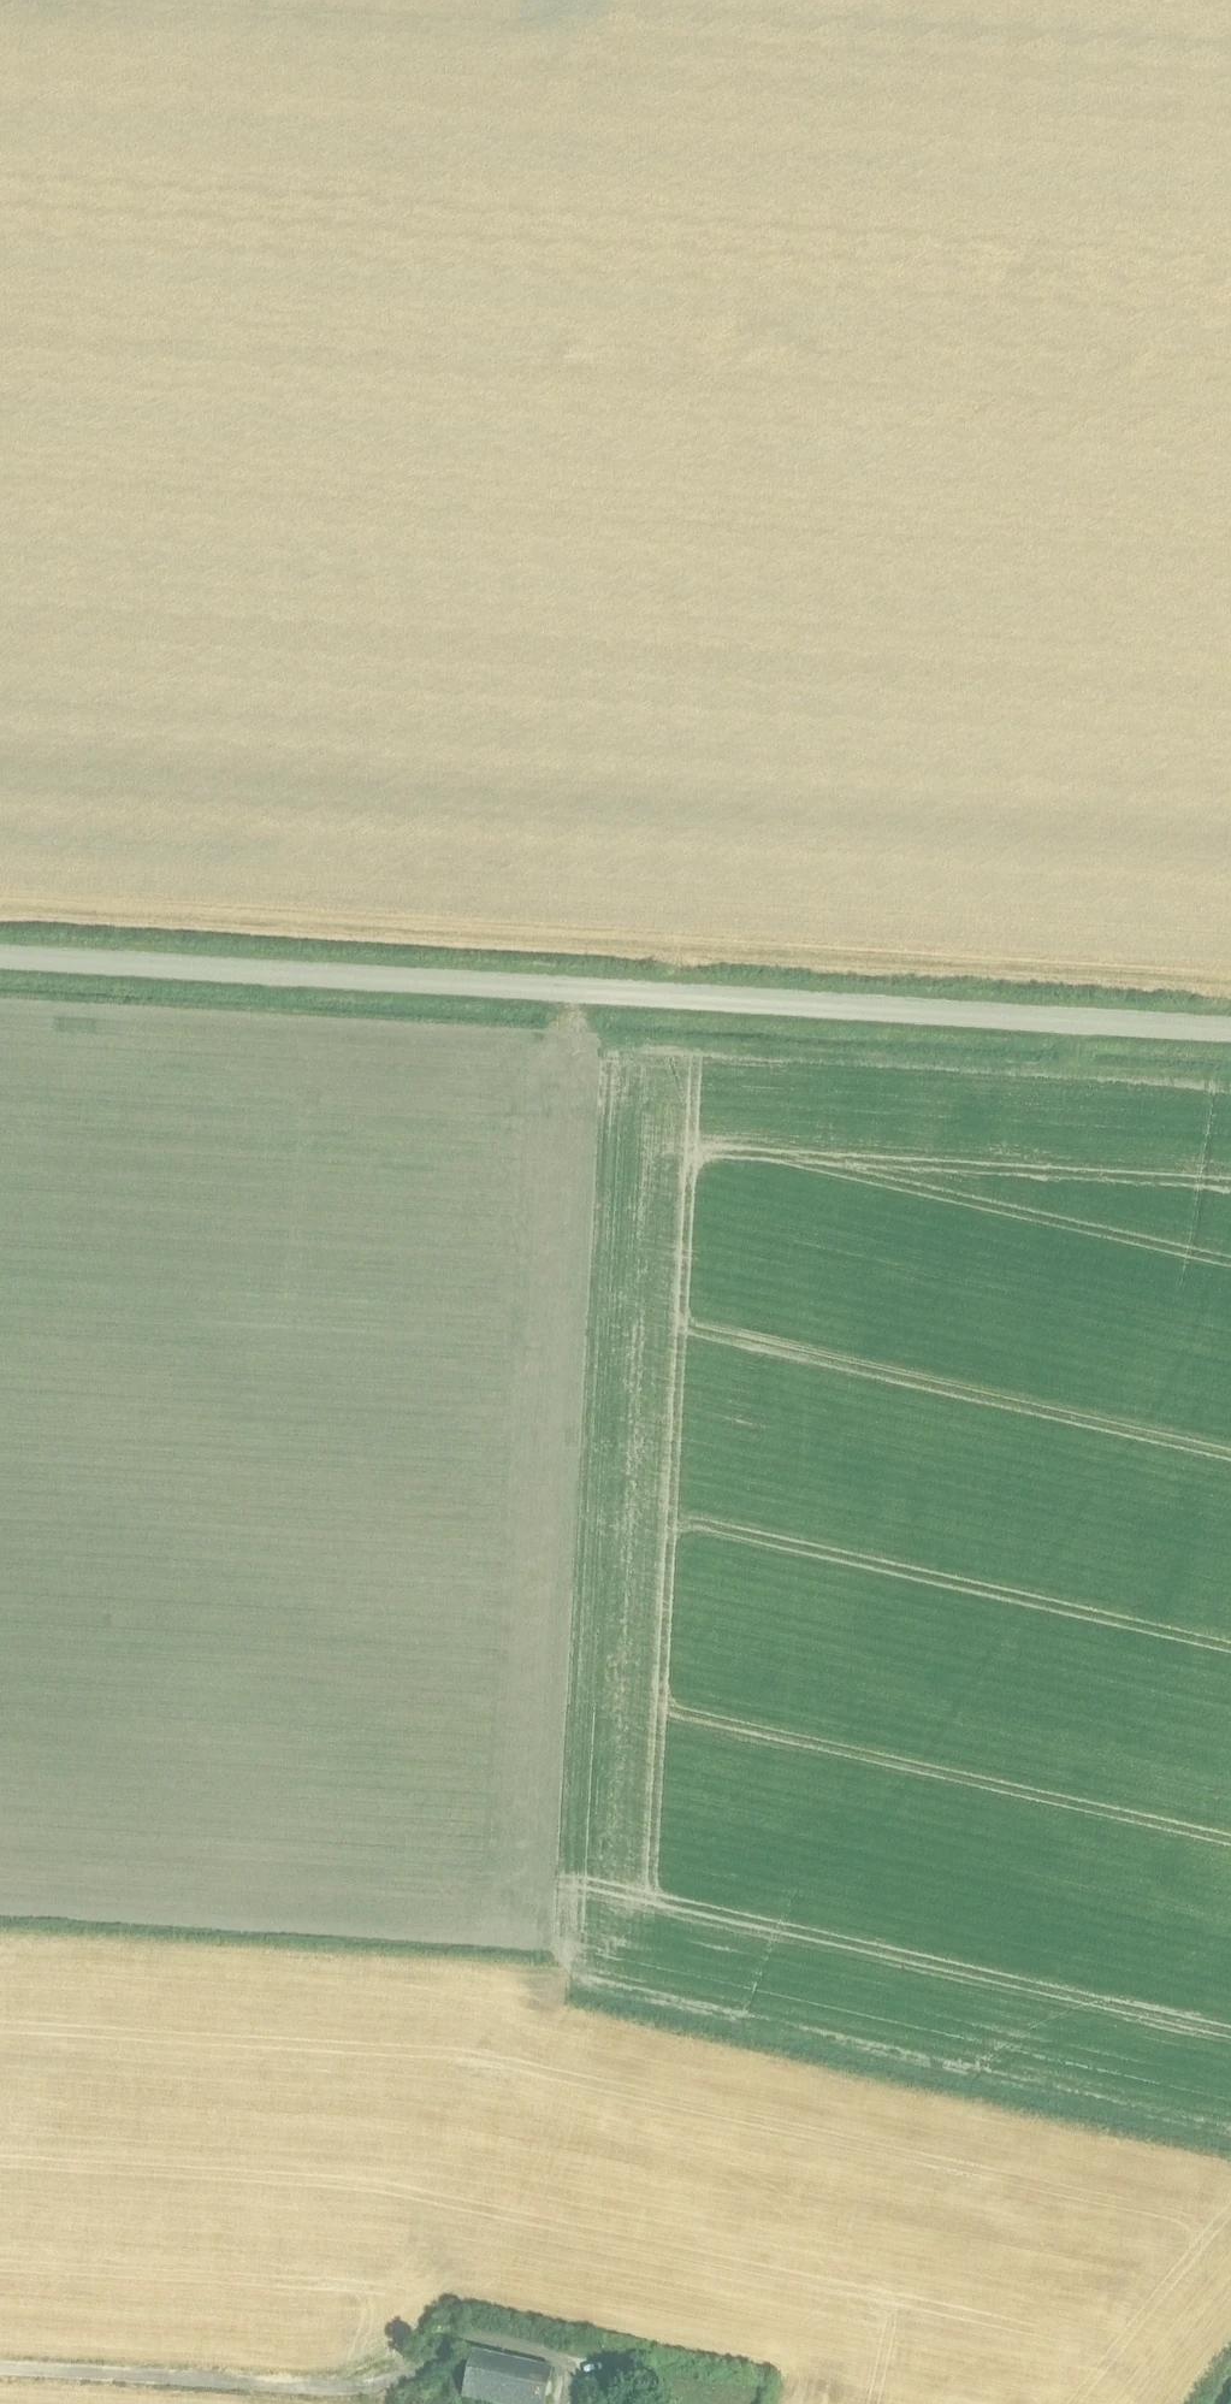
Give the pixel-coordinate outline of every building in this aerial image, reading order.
[(553,2369),(473,2351),(463,2400),(481,2403),(546,2403),(553,2369)]
